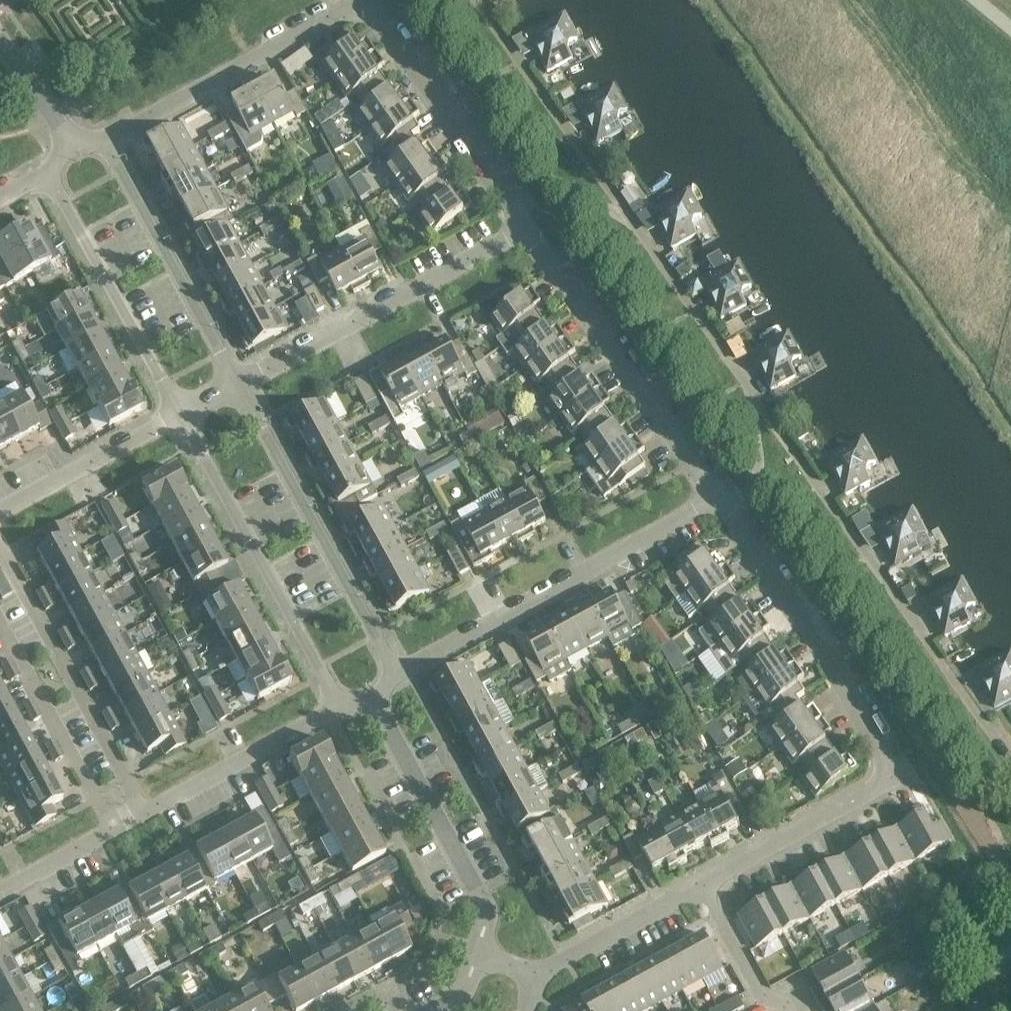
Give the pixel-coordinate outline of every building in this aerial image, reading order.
[(564,16),(527,36),(539,57),(547,72),(555,68),(573,59),(566,47),(578,41),(564,16)] [(350,32),(324,51),(329,59),(322,64),(335,81),(376,52),(367,39),(359,45),(350,32)] [(385,65),(376,52),(335,81),(347,98),(354,94),(359,101),(385,82),(377,71),(385,65)] [(293,58),(283,65),(290,75),(300,68),(293,58)] [(261,81),(252,86),(273,124),(294,113),(297,118),(307,112),(295,91),(286,96),(277,79),(263,86),(261,81)] [(393,94),(385,82),(359,101),(364,108),(357,113),(369,130),(411,101),(402,88),(393,94)] [(273,124),(252,86),(243,91),(246,96),(233,103),(242,120),(232,125),(244,147),(254,141),(251,136),(273,124)] [(628,112),(614,86),(577,107),(597,143),(622,130),(616,118),(628,112)] [(571,89),(561,94),(564,101),(575,96),(571,89)] [(420,114),(411,101),(369,130),(382,148),(388,143),(393,149),(394,150),(412,137),(412,138),(420,132),(411,120),(420,114)] [(329,107),(316,117),(322,125),(335,116),(329,107)] [(333,121),(322,128),(329,141),(340,135),(333,121)] [(226,124),(217,129),(221,136),(230,132),(226,124)] [(182,125),(143,146),(148,155),(154,152),(160,165),(194,147),(182,125)] [(221,136),(217,129),(208,134),(212,141),(221,136)] [(412,137),(394,150),(393,149),(385,155),(391,163),(384,168),(396,185),(438,156),(429,143),(420,149),(412,138),(412,137)] [(229,144),(228,148),(230,152),(238,148),(234,141),(229,144)] [(205,168),(194,147),(160,165),(167,177),(162,180),(167,189),(205,168)] [(447,169),(438,156),(396,185),(409,203),(415,198),(420,205),(446,186),(438,175),(447,169)] [(249,166),(240,171),(244,179),(253,174),(249,166)] [(217,189),(205,168),(167,189),(171,197),(177,194),(184,207),(217,189)] [(311,169),(303,173),(308,182),(318,177),(314,169),(311,169)] [(244,179),(240,171),(231,176),(235,184),(244,179)] [(293,180),(292,184),(296,191),(305,186),(300,176),(293,180)] [(344,180),(329,189),(339,207),(355,199),(344,180)] [(455,198),(446,186),(420,205),(425,212),(419,217),(431,235),(473,206),(463,192),(455,198)] [(235,222),(217,189),(184,207),(190,219),(185,222),(190,232),(210,222),(215,230),(229,223),(230,225),(235,222)] [(702,217),(688,192),(651,212),(672,248),(697,235),(690,223),(702,217)] [(640,200),(630,207),(636,216),(646,209),(640,200)] [(385,218),(376,224),(381,231),(390,225),(385,218)] [(282,227),(278,219),(269,224),(273,232),(282,227)] [(215,230),(210,222),(190,232),(202,254),(197,257),(202,266),(240,245),(230,225),(229,223),(215,230)] [(29,223),(22,227),(10,234),(32,272),(59,258),(41,225),(33,230),(29,223)] [(336,241),(342,250),(363,288),(371,284),(368,278),(382,271),(373,255),(382,249),(368,223),(336,241)] [(273,232),(269,224),(260,229),(264,237),(273,232)] [(10,234),(0,239),(0,277),(5,287),(32,272),(10,234)] [(252,266),(240,245),(202,266),(207,275),(212,272),(219,284),(252,266)] [(363,288),(342,250),(320,262),(317,257),(307,262),(319,284),(329,278),(338,295),(351,288),(354,293),(363,288)] [(305,269),(301,261),(292,266),(296,274),(305,269)] [(687,263),(677,270),(683,278),(693,271),(687,263)] [(752,288),(738,263),(701,283),(721,319),(746,306),(740,294),(752,288)] [(264,287),(252,266),(219,284),(225,296),(220,299),(225,308),(264,287)] [(296,274),(292,266),(283,271),(287,279),(296,274)] [(314,284),(308,273),(298,278),(304,289),(314,284)] [(315,286),(304,292),(316,313),(327,308),(315,286)] [(275,308),(264,287),(225,308),(230,317),(235,314),(242,326),(275,308)] [(531,289),(490,318),(503,336),(510,331),(515,338),(541,320),(532,308),(541,302),(531,289)] [(89,313),(78,293),(63,302),(53,307),(50,309),(45,312),(56,331),(89,313)] [(59,294),(49,300),(53,307),(63,302),(59,294)] [(45,301),(37,306),(42,314),(45,312),(50,309),(45,301)] [(287,330),(275,308),(242,326),(248,338),(243,341),(249,351),(287,330)] [(100,332),(89,313),(56,331),(66,350),(100,332)] [(549,332),(541,320),(515,338),(519,345),(513,350),(525,368),(566,338),(557,326),(549,332)] [(110,351),(100,332),(66,350),(57,355),(68,374),(77,369),(110,351)] [(801,358),(788,333),(751,353),(771,390),(776,387),(796,376),(790,365),(801,358)] [(575,351),(566,338),(525,368),(537,385),(544,380),(549,388),(575,369),(567,357),(575,351)] [(741,348),(742,344),(739,338),(730,343),(735,352),(741,348)] [(19,339),(11,344),(16,353),(24,349),(19,339)] [(431,342),(422,347),(443,385),(465,374),(467,379),(477,373),(460,341),(450,346),(447,340),(433,347),(431,342)] [(443,385),(422,347),(413,352),(416,357),(404,363),(422,397),(443,385)] [(30,358),(24,349),(16,353),(22,362),(30,358)] [(480,350),(472,354),(477,363),(485,359),(480,350)] [(120,370),(110,351),(77,369),(87,388),(120,370)] [(484,361),(476,366),(482,377),(491,372),(484,361)] [(422,397),(404,363),(391,370),(389,365),(369,375),(381,397),(395,422),(407,416),(402,407),(422,397)] [(584,381),(575,369),(549,388),(554,395),(547,400),(560,417),(601,388),(592,375),(584,381)] [(131,389),(120,370),(87,388),(97,407),(131,389)] [(40,377),(32,382),(37,391),(45,386),(40,377)] [(377,399),(365,378),(354,384),(366,405),(377,399)] [(50,396),(45,386),(37,391),(42,400),(50,396)] [(610,401),(601,388),(560,417),(572,435),(579,430),(584,437),(610,419),(602,407),(610,401)] [(51,425),(31,389),(21,394),(20,394),(1,405),(19,438),(38,428),(40,431),(51,425)] [(142,409),(131,389),(97,407),(108,427),(142,409)] [(325,400),(287,421),(292,430),(297,427),(304,440),(337,422),(325,400)] [(1,405),(0,405),(0,448),(19,438),(1,405)] [(60,408),(49,413),(53,420),(64,414),(60,408)] [(75,435),(64,414),(53,420),(62,437),(65,441),(75,435)] [(517,414),(509,419),(513,427),(522,422),(517,414)] [(391,425),(386,417),(377,422),(382,430),(391,425)] [(618,430),(610,419),(584,437),(589,444),(582,449),(594,466),(636,437),(627,424),(618,430)] [(489,421),(480,426),(485,435),(494,430),(489,421)] [(349,443),(337,422),(304,440),(311,452),(305,455),(310,464),(349,443)] [(382,430),(377,422),(368,427),(373,434),(382,430)] [(798,440),(808,434),(802,425),(792,431),(798,440)] [(469,433),(460,438),(464,446),(473,441),(469,433)] [(586,472),(604,498),(645,468),(636,456),(645,450),(636,437),(594,466),(586,472)] [(862,439),(825,459),(845,495),(870,482),(864,470),(876,464),(862,439)] [(360,464),(349,443),(310,464),(315,472),(320,470),(327,482),(360,464)] [(480,452),(476,445),(466,450),(470,458),(480,452)] [(424,451),(414,457),(421,469),(431,463),(424,451)] [(378,495),(360,464),(327,482),(334,494),(328,497),(339,517),(361,505),(378,495)] [(440,465),(424,474),(429,485),(446,476),(440,465)] [(185,488),(174,468),(141,487),(152,506),(185,488)] [(419,478),(415,470),(406,475),(411,483),(419,478)] [(411,483),(406,475),(397,480),(401,487),(411,483)] [(527,488),(506,500),(527,539),(536,534),(533,529),(546,522),(537,505),(546,500),(535,478),(525,484),(527,488)] [(195,507),(185,488),(152,506),(162,525),(195,507)] [(479,501),(485,512),(503,545),(515,538),(518,544),(527,539),(506,500),(500,490),(479,501)] [(112,501),(102,507),(113,527),(124,522),(112,501)] [(366,515),(361,505),(339,517),(350,536),(355,533),(362,545),(395,527),(383,505),(366,515)] [(206,526),(195,507),(162,525),(172,544),(206,526)] [(912,509),(875,529),(895,566),(920,552),(914,541),(925,534),(912,509)] [(503,545),(485,512),(463,524),(461,521),(451,526),(474,567),(493,557),(491,552),(503,545)] [(866,512),(852,519),(859,533),(873,525),(866,512)] [(81,553),(64,522),(43,534),(49,544),(36,551),(48,571),(81,553)] [(127,528),(124,522),(113,527),(117,534),(127,528)] [(444,523),(435,528),(439,535),(448,531),(444,523)] [(216,545),(206,526),(172,544),(183,563),(216,545)] [(407,548),(395,527),(362,545),(369,558),(363,561),(368,569),(407,548)] [(439,535),(435,528),(426,533),(430,540),(439,535)] [(227,565),(216,545),(183,563),(199,593),(220,581),(215,571),(227,565)] [(700,546),(674,565),(679,572),(673,577),(685,595),(726,566),(717,553),(709,559),(700,546)] [(418,569),(407,548),(368,569),(373,578),(378,575),(385,588),(418,569)] [(470,570),(458,548),(447,554),(459,575),(470,570)] [(109,555),(113,562),(123,556),(119,549),(109,555)] [(137,552),(129,556),(134,565),(142,561),(137,552)] [(92,573),(81,553),(48,571),(59,591),(92,573)] [(147,570),(142,561),(134,565),(139,575),(147,570)] [(735,578),(726,566),(685,595),(677,601),(689,618),(704,608),(709,615),(735,596),(727,584),(735,578)] [(430,591),(418,569),(385,588),(392,600),(386,603),(392,612),(430,591)] [(0,572),(0,597),(2,599),(12,594),(0,572)] [(103,593),(92,573),(59,591),(70,611),(103,593)] [(634,579),(626,583),(631,592),(639,588),(634,579)] [(962,580),(925,600),(937,622),(945,637),(970,623),(964,612),(975,605),(962,580)] [(226,591),(220,581),(199,593),(215,623),(249,605),(238,585),(226,591)] [(158,583),(147,589),(153,600),(164,594),(158,583)] [(910,586),(902,591),(907,601),(916,596),(910,586)] [(36,592),(41,601),(49,597),(44,588),(36,592)] [(587,599),(608,637),(614,648),(636,636),(633,630),(642,625),(631,603),(621,609),(612,592),(599,599),(596,594),(587,599)] [(114,613),(103,593),(70,611),(81,632),(114,613)] [(743,608),(735,596),(709,615),(714,622),(707,626),(719,644),(761,615),(752,602),(743,608)] [(54,606),(49,597),(41,601),(46,610),(54,606)] [(608,637),(587,599),(578,604),(581,609),(569,616),(587,649),(608,637)] [(259,624),(249,605),(215,623),(226,642),(259,624)] [(125,634),(114,613),(81,632),(92,652),(125,634)] [(770,627),(761,615),(719,644),(710,651),(727,676),(743,664),(769,645),(761,634),(770,627)] [(587,649),(569,616),(557,622),(554,617),(545,622),(566,660),(587,649)] [(572,671),(566,660),(545,622),(536,627),(539,632),(526,639),(535,656),(525,661),(537,683),(547,677),(550,683),(572,671)] [(269,643),(259,624),(226,642),(236,661),(269,643)] [(58,632),(63,641),(71,637),(66,628),(58,632)] [(182,629),(173,634),(177,641),(186,636),(182,629)] [(136,654),(125,634),(92,652),(103,672),(136,654)] [(75,646),(71,637),(63,641),(68,650),(75,646)] [(167,639),(158,644),(161,650),(171,645),(167,639)] [(521,664),(509,642),(499,648),(510,669),(521,664)] [(280,661),(269,643),(236,661),(247,680),(280,661)] [(778,657),(769,645),(743,664),(748,671),(742,675),(754,693),(795,664),(786,651),(778,657)] [(190,649),(182,654),(187,663),(195,658),(190,649)] [(975,671),(995,708),(1001,704),(1010,699),(1010,651),(975,671)] [(147,674),(136,654),(103,672),(114,692),(147,674)] [(200,668),(195,658),(187,663),(192,672),(200,668)] [(1,663),(6,672),(14,668),(9,659),(1,663)] [(291,681),(280,661),(247,680),(257,699),(291,681)] [(677,661),(669,665),(674,674),(682,670),(677,661)] [(469,663),(431,684),(436,694),(441,691),(448,703),(481,685),(469,663)] [(804,677),(795,664),(754,693),(766,710),(773,706),(778,712),(778,713),(796,700),(797,701),(805,695),(796,683),(804,677)] [(19,677),(14,668),(6,672),(11,681),(19,677)] [(80,673),(85,682),(93,678),(88,668),(80,673)] [(667,670),(659,675),(666,687),(674,683),(667,670)] [(158,694),(147,674),(114,692),(125,712),(158,694)] [(98,687),(93,678),(85,682),(90,691),(98,687)] [(492,680),(481,685),(448,703),(455,716),(450,719),(454,727),(503,701),(492,680)] [(535,688),(530,681),(521,686),(526,693),(535,688)] [(692,683),(683,690),(690,700),(699,694),(692,683)] [(526,693),(521,686),(512,691),(517,698),(526,693)] [(215,688),(204,694),(208,701),(218,695),(215,688)] [(169,714),(158,694),(125,712),(136,732),(169,714)] [(230,716),(218,695),(208,701),(219,722),(230,716)] [(7,698),(0,702),(0,728),(18,718),(7,698)] [(23,704),(28,713),(36,709),(31,700),(23,704)] [(796,700),(778,713),(778,712),(770,718),(775,726),(769,730),(781,748),(822,719),(813,706),(805,712),(797,701),(796,700)] [(515,722),(503,701),(454,727),(459,736),(464,733),(471,746),(504,727),(515,722)] [(41,718),(36,709),(28,713),(33,722),(41,718)] [(102,713),(107,722),(115,718),(110,709),(102,713)] [(186,745),(169,714),(136,732),(147,753),(159,746),(165,756),(186,745)] [(706,715),(699,718),(704,727),(711,723),(706,715)] [(636,717),(627,722),(631,730),(640,725),(636,717)] [(665,717),(655,723),(658,729),(661,734),(671,728),(665,717)] [(18,718),(0,728),(0,754),(29,738),(18,718)] [(119,727),(115,718),(107,722),(112,731),(119,727)] [(212,718),(198,726),(204,737),(217,729),(212,718)] [(831,731),(822,719),(781,748),(793,765),(800,761),(805,768),(831,749),(823,738),(831,731)] [(631,730),(627,722),(618,727),(622,735),(631,730)] [(558,731),(553,723),(545,728),(549,735),(558,731)] [(516,748),(504,727),(471,746),(478,758),(473,761),(477,769),(516,748)] [(549,735),(545,728),(535,733),(540,740),(549,735)] [(647,737),(643,729),(634,734),(638,742),(647,737)] [(658,729),(652,732),(656,741),(663,737),(661,734),(658,729)] [(723,732),(712,739),(719,748),(729,741),(723,732)] [(638,742),(634,734),(625,739),(629,747),(638,742)] [(29,738),(0,754),(0,764),(7,777),(40,758),(29,738)] [(333,758),(322,739),(289,757),(300,777),(333,758)] [(45,744),(50,753),(58,749),(53,740),(45,744)] [(613,746),(594,757),(601,770),(620,759),(613,746)] [(528,770),(516,748),(477,769),(482,778),(488,775),(494,788),(528,770)] [(63,758),(58,749),(50,753),(55,762),(63,758)] [(839,761),(831,749),(805,768),(810,775),(803,780),(816,798),(857,769),(848,755),(839,761)] [(51,778),(40,758),(7,777),(18,797),(51,778)] [(343,777),(333,758),(300,777),(310,796),(343,777)] [(736,761),(727,767),(734,778),(743,772),(736,761)] [(538,764),(528,770),(494,788),(501,800),(496,803),(501,812),(539,791),(550,785),(538,764)] [(581,773),(577,766),(568,770),(572,778),(581,773)] [(572,778),(568,770),(559,775),(563,783),(572,778)] [(695,796),(700,805),(721,843),(729,838),(726,833),(740,826),(730,809),(740,804),(724,775),(716,779),(718,784),(695,796)] [(267,777),(255,783),(267,806),(279,799),(267,777)] [(353,796),(343,777),(310,796),(320,815),(353,796)] [(62,799),(51,778),(18,797),(35,828),(56,816),(50,806),(62,799)] [(658,779),(650,783),(657,795),(665,791),(658,779)] [(755,787),(741,795),(748,806),(762,798),(755,787)] [(550,811),(539,791),(501,812),(506,821),(511,818),(523,840),(542,829),(537,820),(551,813),(550,811)] [(364,815),(353,796),(320,815),(331,834),(364,815)] [(283,806),(279,799),(267,806),(271,813),(283,806)] [(755,804),(748,808),(753,816),(760,812),(755,804)] [(721,843),(700,805),(678,816),(697,849),(709,843),(712,848),(721,843)] [(920,805),(905,813),(910,821),(897,828),(915,862),(951,842),(941,824),(933,828),(920,805)] [(275,829),(263,808),(252,814),(253,817),(234,827),(252,861),(272,850),(264,835),(275,829)] [(555,808),(550,811),(551,813),(537,820),(542,829),(523,840),(528,850),(533,847),(540,859),(573,841),(555,808)] [(374,834),(364,815),(331,834),(341,852),(374,834)] [(697,849),(678,816),(657,828),(678,866),(687,862),(684,856),(697,849)] [(605,818),(597,823),(601,831),(610,826),(605,818)] [(285,819),(277,823),(283,835),(291,830),(285,819)] [(601,831),(597,823),(588,828),(592,836),(601,831)] [(884,835),(880,826),(866,834),(889,876),(915,862),(897,828),(884,835)] [(252,861),(234,827),(215,838),(233,871),(252,861)] [(678,866),(657,828),(636,839),(633,835),(623,840),(635,862),(645,857),(654,873),(667,866),(670,871),(678,866)] [(298,842),(291,830),(283,835),(289,846),(298,842)] [(385,854),(374,834),(341,852),(352,872),(385,854)] [(889,876),(866,834),(852,841),(857,850),(844,857),(862,890),(889,876)] [(233,871),(215,838),(197,848),(208,869),(197,875),(205,890),(217,884),(215,881),(233,871)] [(585,862),(573,841),(540,859),(547,871),(541,874),(546,883),(585,862)] [(619,844),(606,851),(609,857),(614,858),(623,853),(619,844)] [(197,848),(196,848),(184,854),(186,857),(167,868),(185,901),(205,890),(197,875),(208,869),(197,848)] [(831,864),(826,856),(813,863),(836,905),(862,890),(844,857),(831,864)] [(306,857),(298,861),(304,873),(312,868),(306,857)] [(633,868),(629,860),(620,865),(624,873),(633,868)] [(596,883),(585,862),(546,883),(551,892),(556,889),(563,901),(596,883)] [(836,905),(813,863),(799,870),(804,879),(791,886),(810,919),(836,905)] [(624,873),(620,865),(611,870),(615,878),(624,873)] [(185,901),(167,868),(148,879),(166,912),(185,901)] [(318,880),(312,868),(304,873),(310,884),(318,880)] [(364,882),(359,874),(348,880),(352,888),(364,882)] [(166,912),(148,879),(129,889),(127,886),(116,892),(127,913),(139,907),(147,922),(166,912)] [(352,888),(348,880),(336,886),(341,894),(352,888)] [(608,905),(596,883),(563,901),(570,913),(565,916),(570,926),(573,924),(593,913),(608,905)] [(779,893),(774,884),(760,892),(783,934),(810,919),(791,886),(779,893)] [(152,932),(147,922),(139,907),(127,913),(116,892),(97,903),(115,936),(122,948),(152,932)] [(783,934),(760,892),(747,899),(751,908),(738,915),(756,949),(783,934)] [(326,903),(321,894),(310,901),(314,909),(316,908),(322,905),(326,903)] [(416,897),(408,902),(412,909),(420,905),(416,897)] [(314,909),(310,901),(298,907),(303,915),(314,909)] [(115,936),(97,903),(78,913),(96,946),(115,936)] [(328,910),(324,903),(322,905),(316,908),(319,914),(328,910)] [(266,904),(255,910),(259,918),(271,912),(266,904)] [(412,927),(401,905),(388,912),(391,917),(373,927),(391,961),(411,950),(402,933),(412,927)] [(42,929),(30,907),(18,913),(30,936),(42,929)] [(259,918),(255,910),(243,916),(248,924),(259,918)] [(286,920),(281,911),(270,918),(274,926),(286,920)] [(96,946),(78,913),(59,923),(57,920),(46,927),(58,948),(68,942),(76,957),(96,946)] [(593,913),(573,924),(577,932),(597,921),(593,913)] [(274,926),(270,918),(258,924),(263,932),(274,926)] [(200,929),(209,945),(221,939),(212,922),(200,929)] [(864,924),(850,931),(855,941),(869,933),(864,924)] [(391,961),(373,927),(354,938),(372,971),(391,961)] [(46,936),(42,929),(30,936),(34,943),(46,936)] [(704,934),(683,946),(702,980),(723,969),(704,934)] [(372,971),(354,938),(335,948),(353,981),(372,971)] [(186,947),(190,956),(202,949),(198,941),(186,947)] [(0,942),(0,965),(10,959),(0,942)] [(183,944),(172,950),(177,960),(188,954),(183,944)] [(226,953),(221,944),(210,951),(214,959),(226,953)] [(702,980),(683,946),(663,957),(682,991),(702,980)] [(58,958),(52,947),(43,951),(50,963),(58,958)] [(353,981),(335,948),(316,958),(334,992),(353,981)] [(214,959),(210,951),(198,957),(203,965),(214,959)] [(819,984),(810,989),(818,1003),(860,980),(845,953),(811,971),(819,984)] [(682,991),(663,957),(643,968),(662,1002),(682,991)] [(64,970),(58,958),(50,963),(56,974),(64,970)] [(334,992),(316,958),(297,969),(315,1002),(334,992)] [(10,959),(0,965),(0,989),(20,978),(10,959)] [(188,974),(183,965),(172,971),(176,980),(188,974)] [(147,968),(136,974),(141,983),(152,976),(151,975),(147,968)] [(643,968),(623,979),(641,1010),(646,1010),(662,1002),(643,968)] [(297,969),(279,979),(276,973),(264,980),(276,1001),(286,996),(294,1010),(299,1010),(315,1002),(297,969)] [(176,980),(172,971),(160,978),(165,986),(176,980)] [(141,983),(136,974),(125,981),(129,989),(141,983)] [(20,978),(0,989),(0,1010),(6,1010),(30,997),(20,978)] [(623,979),(603,990),(615,1010),(641,1010),(623,979)] [(264,980),(234,996),(242,1010),(268,1010),(266,1007),(276,1001),(264,980)] [(860,980),(818,1003),(822,1010),(865,1010),(874,1006),(860,980)] [(79,996),(72,984),(64,989),(70,1000),(79,996)] [(603,990),(583,1001),(589,1010),(615,1010),(603,990)] [(234,996),(215,1007),(218,1010),(242,1010),(234,996)] [(30,997),(6,1010),(38,1010),(30,997)] [(717,1008),(719,1010),(738,1010),(744,1008),(738,997),(717,1008)] [(123,998),(112,1004),(115,1010),(119,1010),(128,1006),(123,998)] [(583,1001),(564,1010),(589,1010),(583,1001)]
